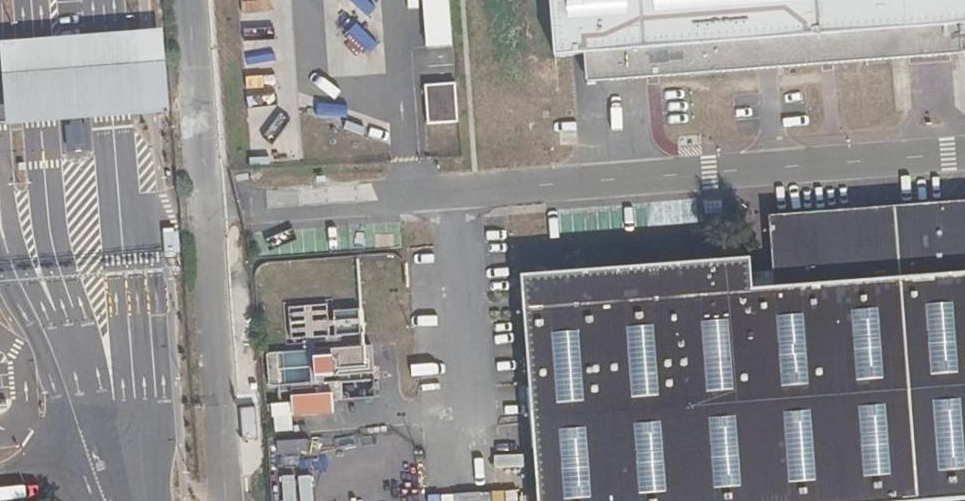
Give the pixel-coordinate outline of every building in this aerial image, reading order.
[(420,5),(408,6),(422,29),(428,45),(455,46),(452,0),(421,0),(420,5)] [(553,54),(583,52),(586,82),(964,53),(964,0),(549,0),(553,54)] [(0,43),(0,116),(1,129),(76,125),(122,122),(145,121),(137,36),(116,37),(71,39),(0,43)] [(456,79),(423,82),(424,120),(457,118),(456,79)] [(772,293),(745,295),(742,260),(521,277),(538,500),(929,500),(964,498),(964,201),(767,217),(772,293)] [(280,404),(371,398),(366,349),(312,352),(311,337),(326,336),(324,329),(347,327),(345,305),(287,309),(290,338),(304,338),(306,353),(275,355),(280,404)]
